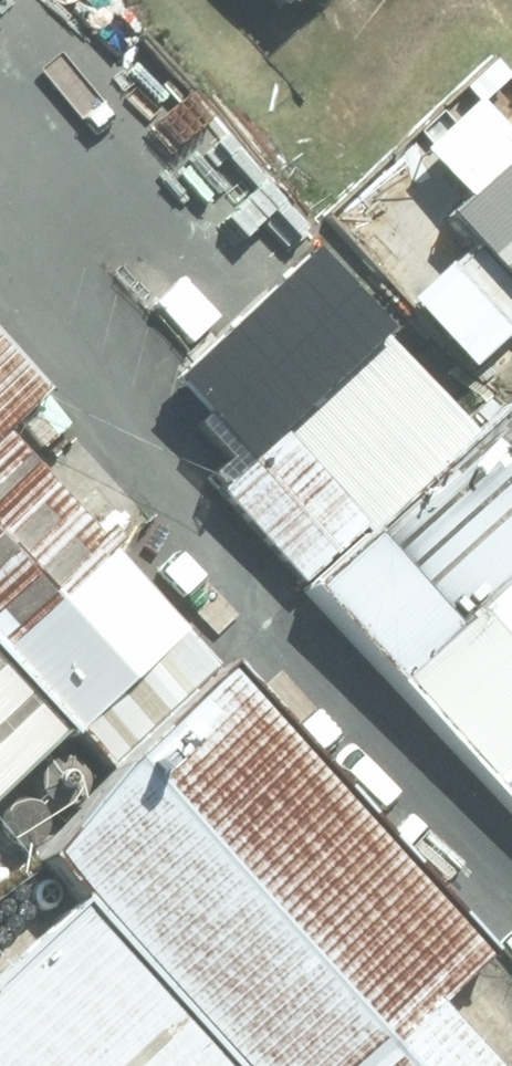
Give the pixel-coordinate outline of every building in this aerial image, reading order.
[(275,30),(311,0),(250,0),(275,30)] [(428,230),(511,330),(511,159),(428,230)] [(344,269),(194,395),(275,490),(425,364),(344,269)] [(0,326),(0,640),(80,727),(126,775),(240,672),(13,426),(56,387),(0,326)] [(329,620),(360,594),(463,507),(380,409),(246,522),(329,620)] [(463,507),(360,594),(511,774),(511,466),(463,507)] [(80,727),(0,640),(0,800),(80,727)] [(244,658),(240,672),(126,775),(41,852),(237,1065),(511,1065),(511,1049),(467,1000),(511,959),(511,950),(244,658)] [(67,914),(0,975),(0,1065),(206,1065),(67,914)]
